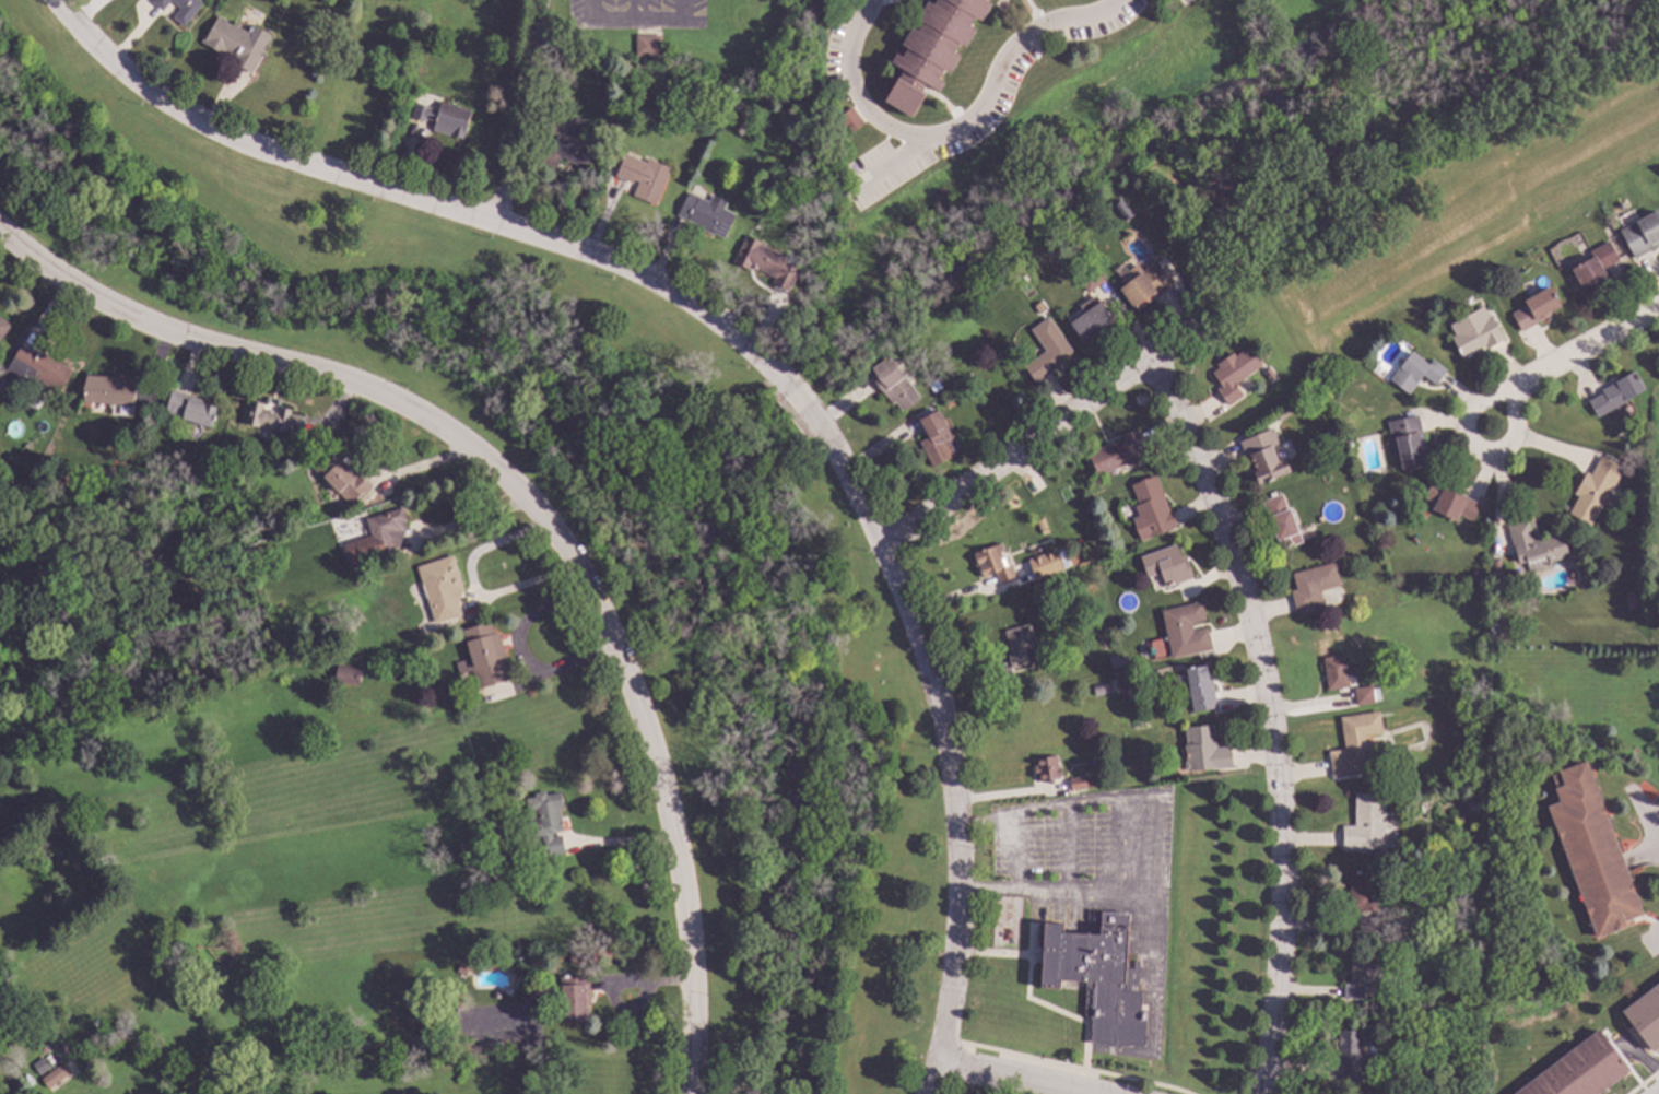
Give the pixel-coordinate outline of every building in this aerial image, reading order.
[(150,2),(152,0),(198,0),(202,3),(184,27),(172,17),(179,9),(169,1),(161,11),(150,2)] [(933,4),(936,0),(985,0),(985,1),(990,4),(980,22),(974,19),(968,27),(975,31),(964,48),(958,45),(953,54),(960,57),(949,73),(942,70),(938,79),(943,82),(938,92),(925,85),(920,92),(923,94),(910,117),(883,101),(897,78),(898,79),(903,71),(890,63),(895,54),(901,57),(906,48),(901,45),(911,27),(917,31),(921,22),(917,20),(927,1),(933,4)] [(246,32),(250,24),(269,35),(258,56),(260,57),(250,74),(230,62),(231,59),(202,43),(217,16),(246,32)] [(660,57),(635,57),(635,36),(660,35),(660,57)] [(741,103),(737,113),(727,107),(731,98),(741,103)] [(471,113),(462,140),(432,130),(435,121),(426,118),(425,123),(410,118),(414,103),(437,110),(440,103),(471,113)] [(863,122),(849,134),(836,118),(850,106),(863,122)] [(574,117),(573,119),(587,123),(581,140),(596,144),(588,167),(577,164),(576,165),(564,162),(565,160),(558,157),(554,169),(537,164),(542,150),(551,152),(556,136),(548,132),(554,110),(574,117)] [(646,163),(647,158),(670,168),(655,205),(632,196),(638,181),(633,179),(631,185),(614,177),(624,154),(646,163)] [(708,202),(711,195),(727,202),(722,209),(734,215),(722,238),(713,234),(711,236),(693,226),(694,224),(675,215),(687,192),(708,202)] [(802,201),(793,205),(790,199),(800,195),(802,201)] [(1132,214),(1123,222),(1111,207),(1120,200),(1132,214)] [(1656,210),(1658,216),(1658,243),(1650,248),(1651,250),(1633,259),(1617,231),(1656,210)] [(762,244),(761,245),(786,257),(784,262),(798,270),(787,292),(772,284),(774,279),(750,267),(748,270),(732,262),(745,235),(762,244)] [(1619,260),(1601,270),(1609,283),(1585,296),(1569,270),(1591,258),(1588,252),(1608,242),(1619,260)] [(1156,261),(1173,284),(1137,311),(1133,307),(1132,308),(1117,290),(1156,261)] [(1104,282),(1086,293),(1076,278),(1093,267),(1104,282)] [(1560,307),(1551,311),(1552,314),(1520,332),(1510,314),(1526,305),(1522,301),(1549,287),(1560,307)] [(1114,319),(1101,329),(1102,330),(1093,336),(1092,334),(1083,341),(1069,322),(1083,313),(1080,307),(1095,295),(1114,319)] [(1487,317),(1491,315),(1504,339),(1485,349),(1484,346),(1461,358),(1450,337),(1454,336),(1448,326),(1482,307),(1487,317)] [(10,325),(0,339),(0,317),(10,325)] [(1072,352),(1060,361),(1062,364),(1034,384),(1023,366),(1045,351),(1029,330),(1047,317),(1072,352)] [(35,355),(38,351),(72,370),(58,393),(49,389),(46,395),(35,389),(39,381),(33,378),(30,383),(22,377),(17,384),(2,375),(19,345),(35,355)] [(1261,365),(1234,385),(1243,396),(1227,407),(1215,390),(1221,386),(1211,373),(1217,367),(1215,364),(1232,353),(1234,356),(1248,346),(1261,365)] [(1428,365),(1432,360),(1446,370),(1435,386),(1422,376),(1408,395),(1388,380),(1410,351),(1428,365)] [(902,376),(918,397),(899,411),(894,403),(891,405),(867,372),(886,356),(902,376)] [(1644,390),(1626,399),(1627,401),(1596,417),(1587,401),(1601,393),(1600,390),(1614,383),(1613,381),(1634,370),(1644,390)] [(116,377),(116,379),(132,380),(131,407),(83,403),(84,375),(116,377)] [(941,388),(933,393),(927,386),(934,380),(941,388)] [(219,407),(211,428),(199,425),(199,426),(189,424),(190,422),(163,413),(170,390),(219,407)] [(952,405),(945,409),(942,403),(949,399),(952,405)] [(264,403),(263,410),(278,413),(280,407),(291,410),(290,414),(304,417),(301,435),(259,425),(258,427),(244,424),(250,400),(264,403)] [(1291,412),(1279,420),(1274,414),(1286,405),(1291,412)] [(942,421),(946,419),(951,426),(946,428),(951,438),(949,439),(954,451),(949,455),(951,458),(931,468),(918,442),(927,437),(918,420),(938,411),(942,421)] [(1427,463),(1401,469),(1399,462),(1396,462),(1386,422),(1417,415),(1427,463)] [(1279,444),(1271,447),(1278,462),(1285,459),(1290,472),(1257,485),(1239,442),(1272,428),(1279,444)] [(1149,459),(1130,468),(1128,463),(1097,478),(1086,454),(1118,440),(1117,438),(1136,431),(1149,459)] [(1352,445),(1351,449),(1346,450),(1343,446),(1345,442),(1350,442),(1352,445)] [(353,474),(357,472),(372,486),(350,507),(338,494),(328,503),(309,464),(332,452),(353,474)] [(1622,469),(1589,526),(1567,514),(1577,496),(1573,493),(1585,472),(1589,475),(1600,457),(1622,469)] [(106,482),(97,483),(95,471),(105,470),(106,482)] [(1175,528),(1140,542),(1131,519),(1138,517),(1133,506),(1138,505),(1130,486),(1154,477),(1175,528)] [(1480,505),(1471,521),(1458,516),(1455,521),(1432,510),(1434,504),(1423,498),(1432,481),(1480,505)] [(1292,524),(1295,522),(1302,542),(1279,551),(1261,502),(1281,494),(1292,524)] [(405,521),(397,553),(348,568),(340,544),(370,536),(365,519),(402,507),(405,521)] [(1531,540),(1561,531),(1568,557),(1550,563),(1551,567),(1528,574),(1525,563),(1518,564),(1513,548),(1511,549),(1506,527),(1527,521),(1531,540)] [(1003,552),(999,553),(1001,557),(999,558),(1003,568),(1011,566),(1015,577),(998,584),(995,574),(981,578),(973,554),(1000,544),(1003,552)] [(1180,562),(1186,560),(1192,578),(1165,588),(1160,574),(1146,578),(1139,557),(1175,544),(1180,562)] [(463,588),(457,601),(460,616),(433,624),(415,567),(454,555),(463,588)] [(1499,580),(1491,580),(1492,561),(1499,561),(1499,580)] [(1339,585),(1319,591),(1322,605),(1295,613),(1289,591),(1295,589),(1292,574),(1333,563),(1339,585)] [(123,579),(110,581),(106,566),(120,564),(123,579)] [(1062,570),(1050,575),(1048,568),(1060,564),(1062,570)] [(1483,577),(1476,584),(1470,576),(1476,569),(1483,577)] [(1640,607),(1627,611),(1623,598),(1636,595),(1640,607)] [(1204,621),(1190,624),(1192,632),(1207,628),(1211,650),(1170,659),(1160,611),(1201,602),(1204,621)] [(493,634),(498,633),(511,679),(475,690),(467,659),(470,659),(462,630),(490,622),(493,634)] [(1039,660),(1010,669),(1007,656),(1010,655),(1003,632),(1028,624),(1039,660)] [(1117,658),(1123,656),(1127,666),(1110,670),(1107,658),(1116,655),(1117,658)] [(1345,671),(1354,670),(1355,680),(1348,681),(1349,687),(1327,691),(1321,658),(1343,655),(1345,671)] [(360,669),(356,686),(332,682),(337,663),(360,669)] [(1207,677),(1211,677),(1215,709),(1191,713),(1188,687),(1186,687),(1184,670),(1205,667),(1207,677)] [(1109,693),(1092,696),(1091,685),(1108,682),(1109,693)] [(1374,703),(1355,706),(1353,689),(1372,685),(1374,703)] [(1381,733),(1365,736),(1370,773),(1331,778),(1327,753),(1344,750),(1339,718),(1378,711),(1381,733)] [(1213,734),(1214,734),(1216,749),(1229,746),(1232,768),(1186,773),(1185,770),(1184,768),(1184,763),(1185,762),(1183,745),(1185,745),(1184,728),(1212,726),(1213,734)] [(1404,761),(1396,766),(1391,758),(1399,753),(1404,761)] [(1057,768),(1059,767),(1061,777),(1058,777),(1059,779),(1052,780),(1054,784),(1048,785),(1047,780),(1038,783),(1036,775),(1034,775),(1033,767),(1035,767),(1034,760),(1054,755),(1057,768)] [(1642,915),(1623,921),(1625,928),(1595,939),(1546,807),(1558,802),(1549,776),(1586,762),(1642,915)] [(1084,778),(1092,777),(1094,787),(1070,790),(1068,779),(1084,777),(1084,778)] [(545,795),(560,792),(563,808),(558,809),(563,830),(555,831),(556,834),(551,835),(551,837),(561,835),(564,854),(545,857),(541,837),(530,839),(522,799),(533,797),(532,792),(544,790),(545,795)] [(1384,849),(1341,850),(1341,826),(1354,826),(1354,795),(1382,795),(1384,849)] [(1479,803),(1478,813),(1466,813),(1466,802),(1479,803)] [(515,863),(501,864),(499,852),(514,851),(515,863)] [(1376,911),(1349,911),(1349,871),(1376,871),(1376,911)] [(1128,914),(1126,961),(1138,961),(1136,992),(1140,992),(1139,1011),(1145,1011),(1143,1036),(1145,1036),(1145,1046),(1116,1049),(1086,1043),(1087,1033),(1090,1033),(1091,1016),(1083,1015),(1085,981),(1059,980),(1058,989),(1039,988),(1043,924),(1062,925),(1061,933),(1098,936),(1099,913),(1128,914)] [(1379,936),(1357,936),(1357,918),(1379,918),(1379,936)] [(1377,1000),(1362,1000),(1362,1007),(1345,1007),(1345,999),(1343,999),(1343,985),(1349,985),(1349,956),(1378,956),(1377,1000)] [(468,968),(464,976),(455,972),(459,964),(468,968)] [(589,1005),(586,1005),(587,1022),(562,1023),(560,976),(588,975),(589,1005)] [(1620,1012),(1658,982),(1658,1047),(1651,1052),(1620,1012)] [(1420,1007),(1415,1012),(1411,1008),(1415,1003),(1420,1007)] [(1484,1040),(1469,1040),(1469,1028),(1484,1030),(1484,1040)] [(1628,1071),(1598,1093),(1512,1093),(1597,1030),(1628,1071)] [(1357,1056),(1370,1056),(1370,1081),(1340,1081),(1340,1064),(1337,1064),(1337,1031),(1357,1031),(1357,1056)] [(48,1069),(39,1075),(32,1064),(40,1058),(48,1069)] [(70,1074),(48,1090),(39,1078),(61,1062),(70,1074)] [(181,1073),(173,1079),(167,1070),(175,1064),(181,1073)]
